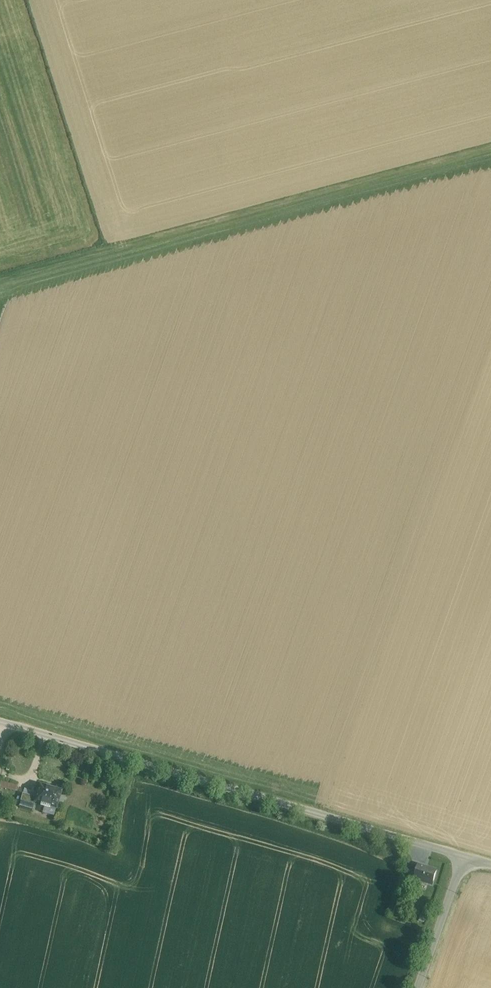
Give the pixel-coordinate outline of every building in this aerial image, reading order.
[(15,792),(17,786),(2,782),(0,788),(15,792)] [(61,791),(40,785),(37,792),(36,797),(35,802),(44,805),(56,808),(61,791)] [(24,789),(23,794),(36,797),(37,792),(24,789)] [(36,797),(23,794),(20,805),(33,809),(35,802),(36,797)] [(56,808),(44,805),(41,813),(53,817),(56,808)] [(413,865),(409,877),(415,878),(418,867),(413,865)] [(437,871),(419,865),(415,878),(414,880),(432,886),(437,871)]
